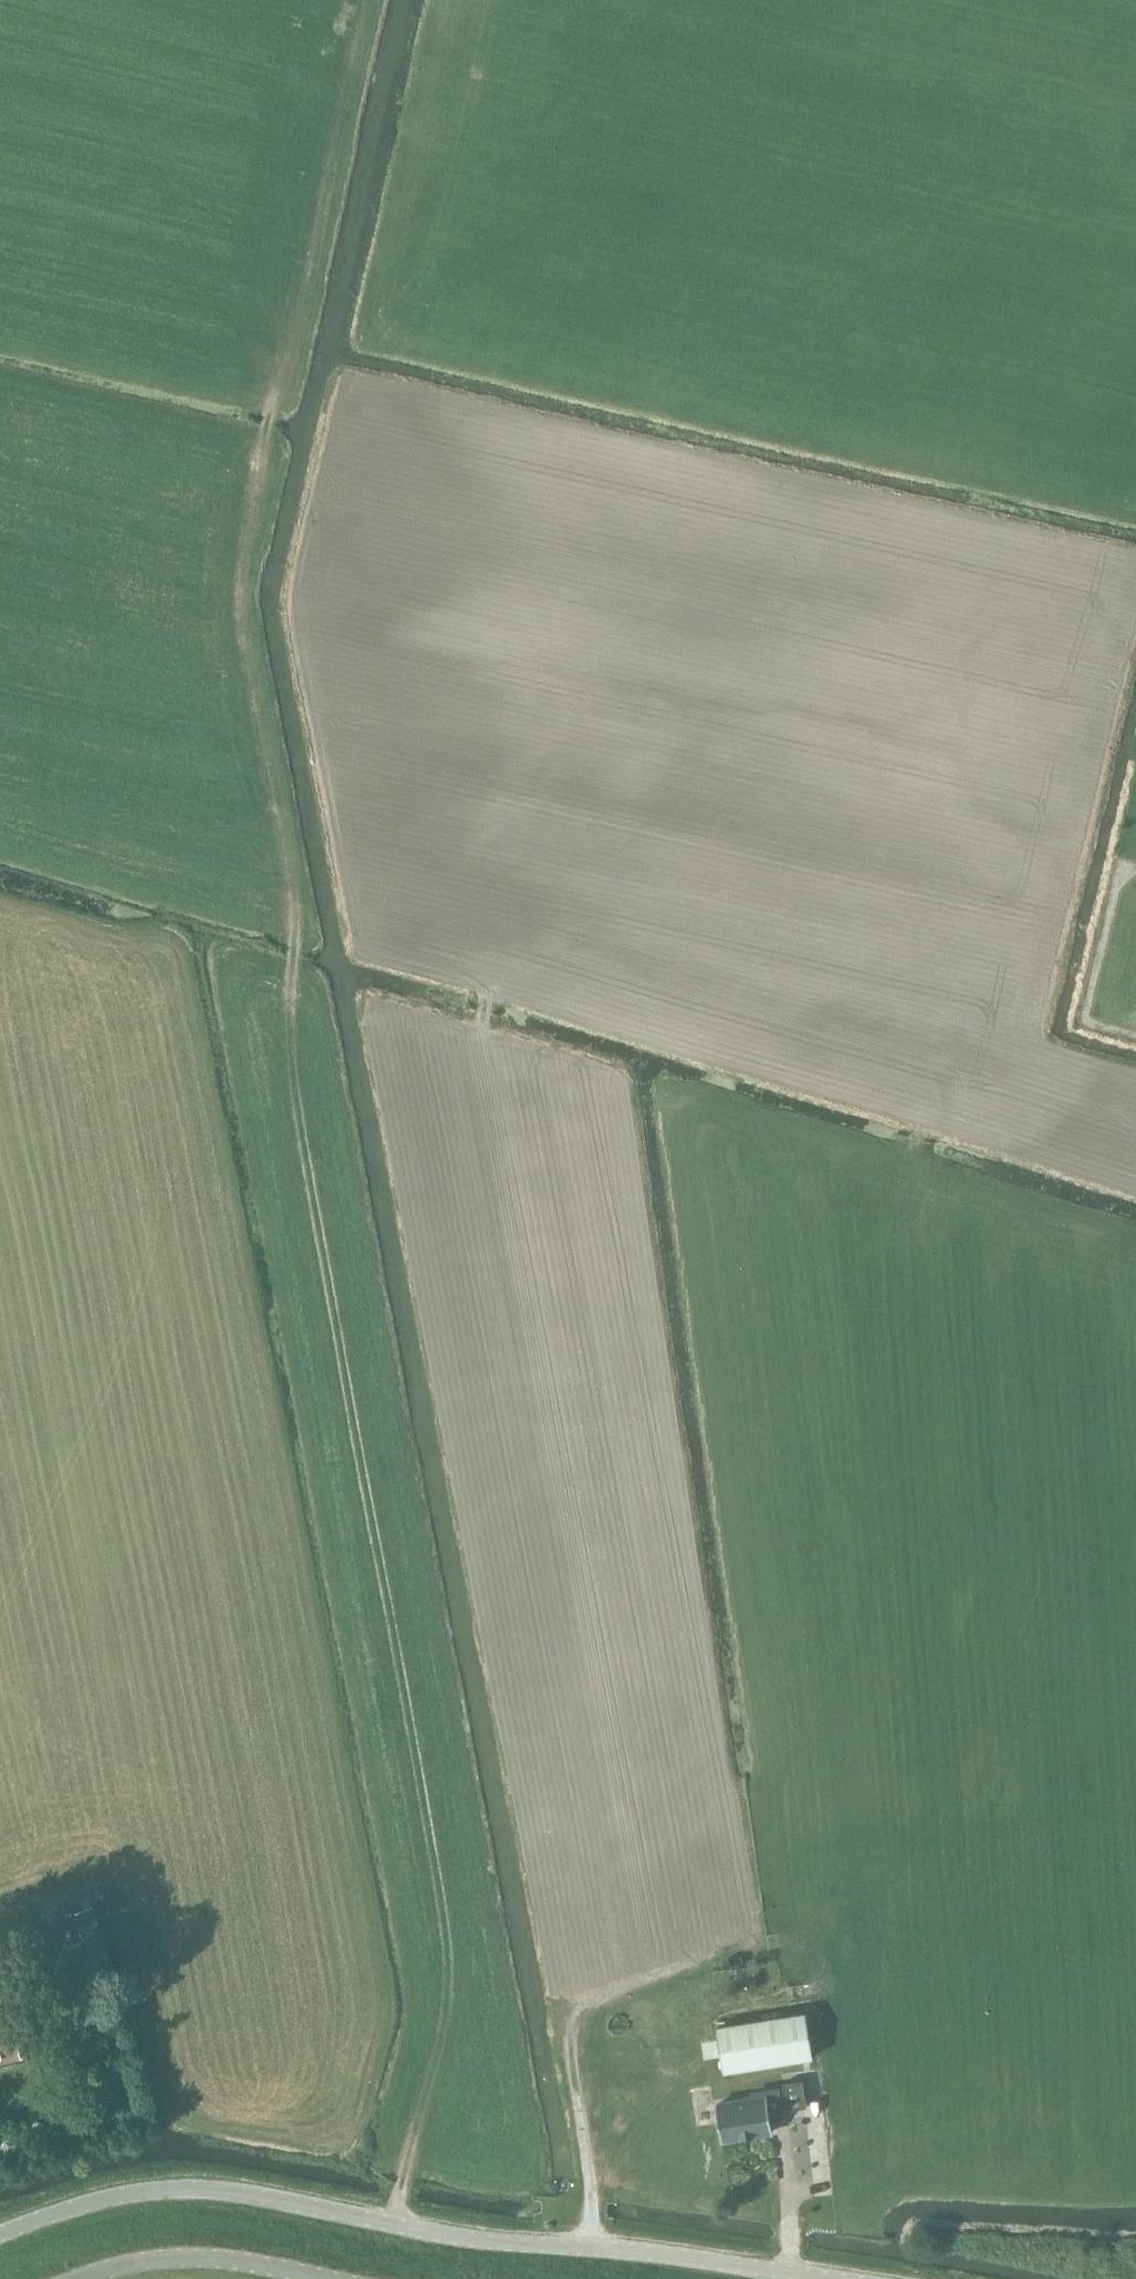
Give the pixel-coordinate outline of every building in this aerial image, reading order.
[(100,1936),(74,1943),(80,1965),(106,1958),(100,1936)] [(681,1985),(698,1981),(695,1967),(678,1971),(681,1985)] [(20,2057),(8,2012),(0,2014),(0,2062),(20,2057)] [(806,2012),(718,2026),(725,2071),(813,2057),(806,2012)] [(804,2080),(784,2083),(788,2109),(808,2106),(804,2080)] [(753,2098),(718,2104),(723,2139),(773,2131),(772,2121),(785,2119),(780,2087),(752,2091),(753,2098)]
